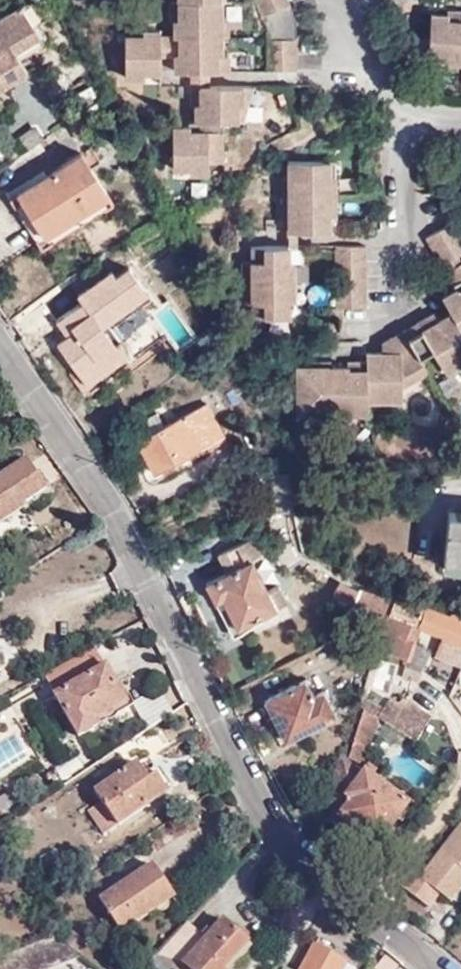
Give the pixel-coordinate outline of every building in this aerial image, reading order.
[(188,4),(179,4),(179,16),(188,16),(188,22),(184,22),(184,23),(184,39),(170,40),(170,51),(179,51),(179,57),(175,57),(175,58),(175,75),(217,74),(217,58),(221,58),(221,39),(216,39),(216,23),(221,23),(220,0),(188,0),(188,4)] [(284,0),(262,0),(264,11),(286,6),(284,0)] [(19,60),(9,44),(34,29),(21,8),(0,21),(0,92),(27,74),(19,60)] [(428,59),(444,60),(444,65),(460,66),(460,14),(455,14),(455,22),(448,22),(448,18),(447,18),(431,16),(428,59)] [(227,23),(221,23),(216,23),(216,39),(221,39),(227,39),(227,23)] [(9,44),(19,60),(46,43),(46,38),(39,26),(34,29),(9,44)] [(160,74),(160,58),(160,40),(160,33),(143,33),(143,38),(137,38),(137,29),(125,29),(126,81),(144,80),(145,74),(160,74)] [(295,70),(296,38),(265,38),(265,70),(295,70)] [(160,58),(170,59),(170,51),(170,40),(160,40),(160,58)] [(228,48),(229,68),(242,67),(241,48),(228,48)] [(228,58),(221,58),(217,58),(217,74),(228,74),(228,58)] [(253,88),(242,89),(242,108),(237,108),(238,123),(242,123),(253,88)] [(191,89),(192,101),(200,101),(200,108),(196,107),(196,108),(196,125),(196,132),(190,131),(190,128),(189,128),(173,128),(174,171),(190,171),(190,176),(209,176),(209,163),(224,163),(223,124),(238,123),(237,108),(242,108),(242,89),(191,89)] [(90,148),(81,153),(91,169),(100,164),(90,148)] [(91,169),(81,153),(18,194),(44,236),(107,195),(91,169)] [(288,233),(297,232),(330,232),(330,217),(335,217),(335,179),(330,178),(329,162),(288,163),(288,179),(288,181),(292,180),(292,186),(284,186),(283,210),(292,210),(293,215),(288,216),(288,217),(288,233)] [(442,267),(457,258),(460,256),(460,240),(452,225),(426,239),(442,267)] [(288,233),(289,249),(297,249),(297,232),(288,233)] [(366,309),(365,248),(335,248),(336,309),(366,309)] [(289,265),(289,249),(251,250),(251,266),(251,274),(243,273),(244,297),(252,297),(252,304),(252,320),(290,320),(289,303),(289,265)] [(457,258),(442,267),(445,273),(460,265),(457,258)] [(99,362),(106,370),(126,356),(132,363),(161,341),(145,317),(162,304),(133,264),(116,276),(111,272),(79,296),(82,302),(66,313),(64,315),(74,330),(65,337),(57,343),(80,375),(99,362)] [(445,273),(453,288),(459,284),(460,287),(460,265),(445,273)] [(459,296),(457,291),(456,292),(442,299),(452,316),(438,324),(432,327),(427,320),(389,342),(389,356),(383,356),(366,356),(367,364),(355,364),(355,373),(349,372),(348,369),(332,369),(332,364),(320,365),(320,373),(314,374),(314,369),(313,369),(296,370),(297,412),(313,411),(313,417),(333,416),(332,411),(348,410),(348,415),(367,415),(367,398),(383,398),(383,403),(402,403),(402,387),(405,387),(427,375),(419,360),(432,353),(444,374),(460,365),(458,360),(460,359),(460,294),(459,296)] [(64,315),(66,313),(64,312),(52,320),(65,337),(74,330),(64,315)] [(432,327),(438,324),(433,316),(427,320),(432,327)] [(107,372),(106,370),(99,362),(80,375),(88,386),(107,372)] [(164,431),(134,446),(131,448),(141,467),(149,464),(156,476),(205,448),(208,452),(219,446),(217,442),(224,438),(207,409),(164,431)] [(128,437),(134,446),(164,431),(158,418),(135,430),(137,433),(128,437)] [(26,463),(0,479),(0,527),(29,509),(25,503),(46,490),(26,463)] [(444,564),(460,566),(460,516),(449,514),(444,564)] [(225,571),(204,582),(214,600),(220,597),(235,626),(274,607),(273,605),(284,600),(276,584),(265,590),(250,560),(262,554),(251,535),(217,553),(225,571)] [(369,603),(375,586),(362,581),(362,583),(342,575),(336,589),(369,603)] [(220,597),(214,600),(231,635),(238,632),(235,626),(220,597)] [(430,603),(422,623),(408,618),(406,627),(387,620),(375,648),(406,661),(419,630),(442,639),(460,646),(460,610),(430,603)] [(367,626),(352,633),(358,644),(372,637),(367,626)] [(460,670),(460,668),(460,646),(442,639),(434,659),(460,670)] [(408,663),(423,667),(429,647),(413,643),(408,663)] [(106,667),(55,696),(78,739),(99,728),(94,719),(124,702),(106,667)] [(315,700),(305,679),(266,699),(286,739),(335,713),(326,694),(315,700)] [(134,706),(146,726),(170,712),(157,692),(134,706)] [(379,722),(415,745),(431,720),(402,702),(398,707),(390,701),(383,712),(361,698),(357,708),(363,712),(379,722)] [(340,760),(325,805),(378,849),(412,808),(365,768),(379,722),(363,712),(348,760),(360,765),(355,771),(340,760)] [(148,780),(138,765),(95,792),(102,803),(89,813),(104,836),(169,795),(156,774),(148,780)] [(18,807),(11,791),(0,796),(0,815),(18,807)] [(402,891),(431,913),(442,898),(453,906),(460,895),(460,831),(421,884),(412,877),(402,891)] [(175,899),(155,866),(99,901),(122,934),(175,899)] [(193,968),(225,968),(251,942),(226,918),(208,937),(185,962),(193,968)] [(185,962),(208,937),(191,921),(160,954),(176,968),(193,968),(185,962)] [(80,958),(54,937),(0,958),(0,968),(52,968),(80,958)] [(346,962),(315,945),(301,968),(342,968),(346,962)]
